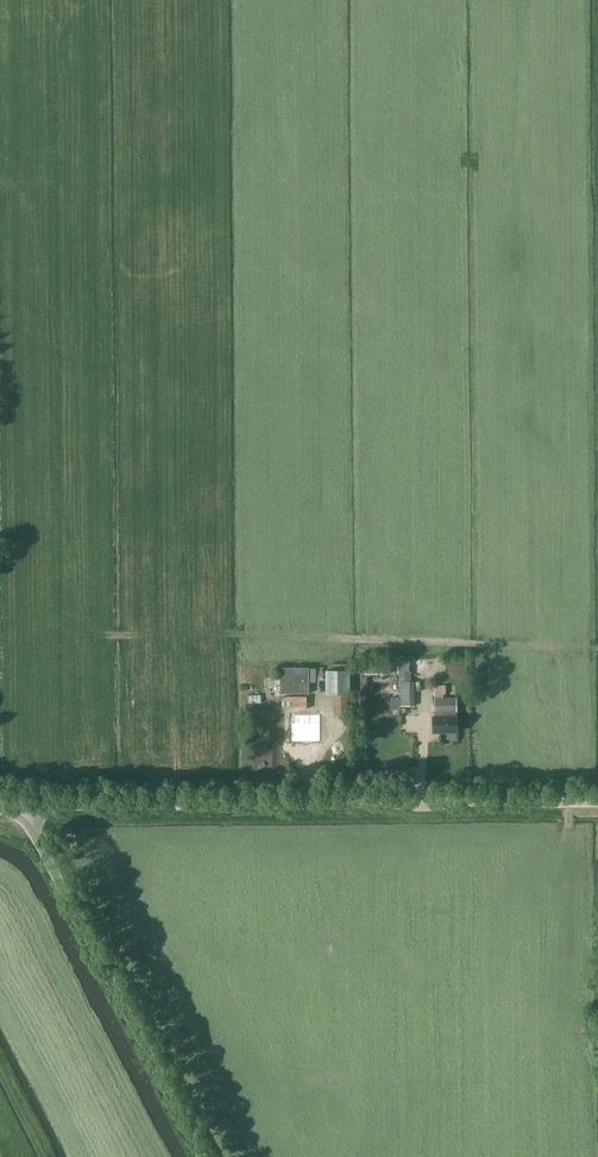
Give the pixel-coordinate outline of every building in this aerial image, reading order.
[(335,694),(335,706),(335,713),(348,713),(347,694),(351,694),(351,670),(326,670),(326,694),(335,694)] [(401,670),(401,706),(415,706),(415,681),(413,681),(413,670),(401,670)] [(455,712),(457,712),(457,698),(447,698),(446,685),(435,685),(436,713),(437,712),(455,712)] [(283,709),(293,709),(308,709),(308,696),(283,696),(283,709)] [(455,712),(437,712),(437,717),(433,717),(433,731),(457,731),(457,716),(455,716),(455,712)] [(311,715),(295,715),(295,722),(292,722),(292,741),(321,741),(321,722),(311,722),(311,715)]
